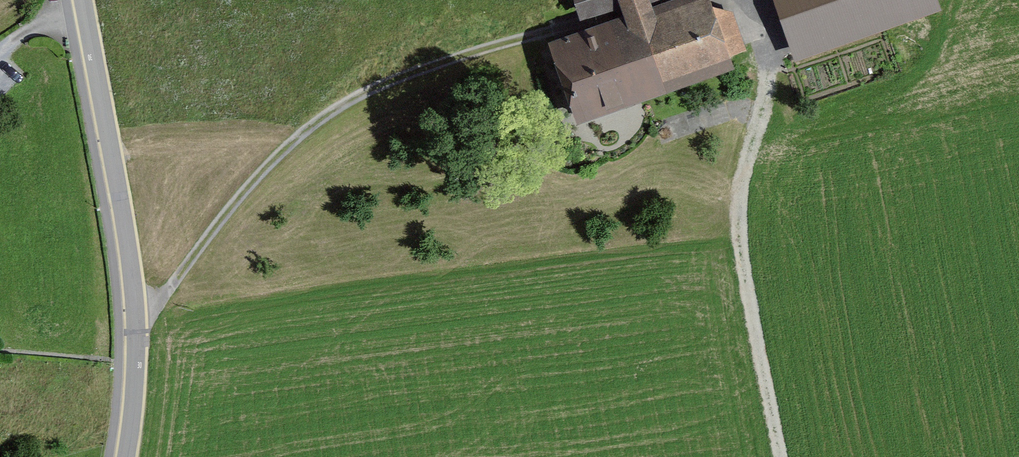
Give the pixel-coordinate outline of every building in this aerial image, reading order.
[(622,10),(626,23),(551,48),(577,123),(730,70),(726,57),(741,52),(732,18),(709,14),(705,0),(689,0),(652,14),(649,3),(646,0),(627,0),(621,2),(622,10)] [(621,2),(619,0),(575,0),(582,22),(622,10),(621,2)] [(786,39),(880,4),(879,0),(773,0),(786,39)] [(895,9),(915,2),(914,0),(891,0),(895,9)]
